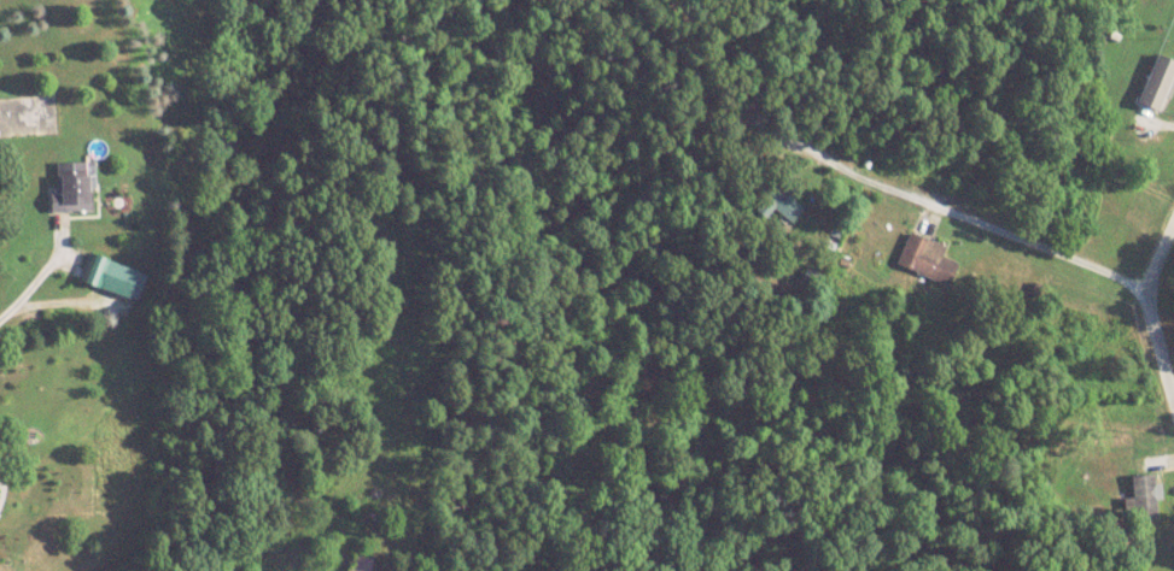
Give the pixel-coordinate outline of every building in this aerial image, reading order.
[(1161,113),(1173,78),(1173,60),(1157,54),(1139,105),(1161,113)] [(54,163),(56,212),(93,211),(92,161),(54,163)] [(953,284),(960,263),(945,258),(948,246),(909,234),(898,267),(953,284)] [(140,272),(92,254),(82,283),(130,300),(140,272)] [(804,278),(818,284),(823,276),(808,270),(804,278)] [(376,557),(360,548),(348,570),(368,570),(376,557)]
